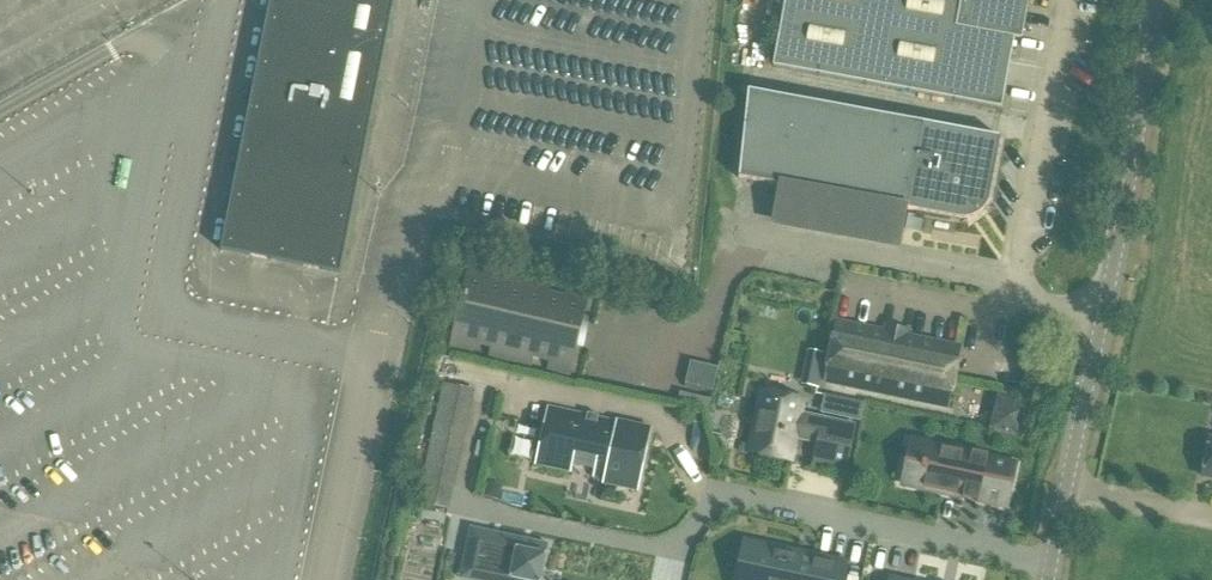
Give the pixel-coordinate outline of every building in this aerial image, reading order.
[(225,250),(342,273),(396,0),(274,0),(225,250)] [(1015,37),(1020,38),(1027,0),(786,0),(774,67),(1002,109),(1015,37)] [(798,224),(876,239),(883,205),(959,220),(962,220),(967,220),(971,219),(974,218),(978,216),(981,214),(983,212),(985,210),(986,209),(987,207),(989,203),(990,200),(990,198),(1002,138),(1000,138),(749,91),(739,178),(804,190),(798,224)] [(590,295),(568,290),(565,304),(547,300),(550,286),(509,276),(506,290),(488,286),(492,272),(470,267),(451,347),(473,352),(476,338),(494,342),(490,357),(532,366),(535,352),(553,356),(549,370),(571,375),(590,295)] [(838,322),(825,383),(827,383),(828,382),(945,407),(945,408),(947,408),(960,347),(958,347),(839,323),(840,322),(838,322)] [(445,384),(419,502),(449,509),(474,391),(445,384)] [(814,464),(846,471),(856,426),(823,419),(823,420),(800,415),(802,401),(762,393),(750,451),(790,460),(795,437),(819,442),(814,464)] [(860,421),(864,403),(827,395),(823,412),(860,421)] [(1022,440),(1031,407),(997,398),(988,432),(1022,440)] [(549,408),(537,464),(607,480),(606,485),(637,492),(651,430),(619,422),(619,425),(549,408)] [(1211,439),(1203,478),(1211,479),(1211,439)] [(927,442),(918,484),(1007,503),(1016,461),(927,442)] [(460,579),(462,579),(527,579),(531,562),(516,559),(520,538),(471,528),(460,579)] [(752,579),(847,579),(851,564),(759,545),(752,579)]
